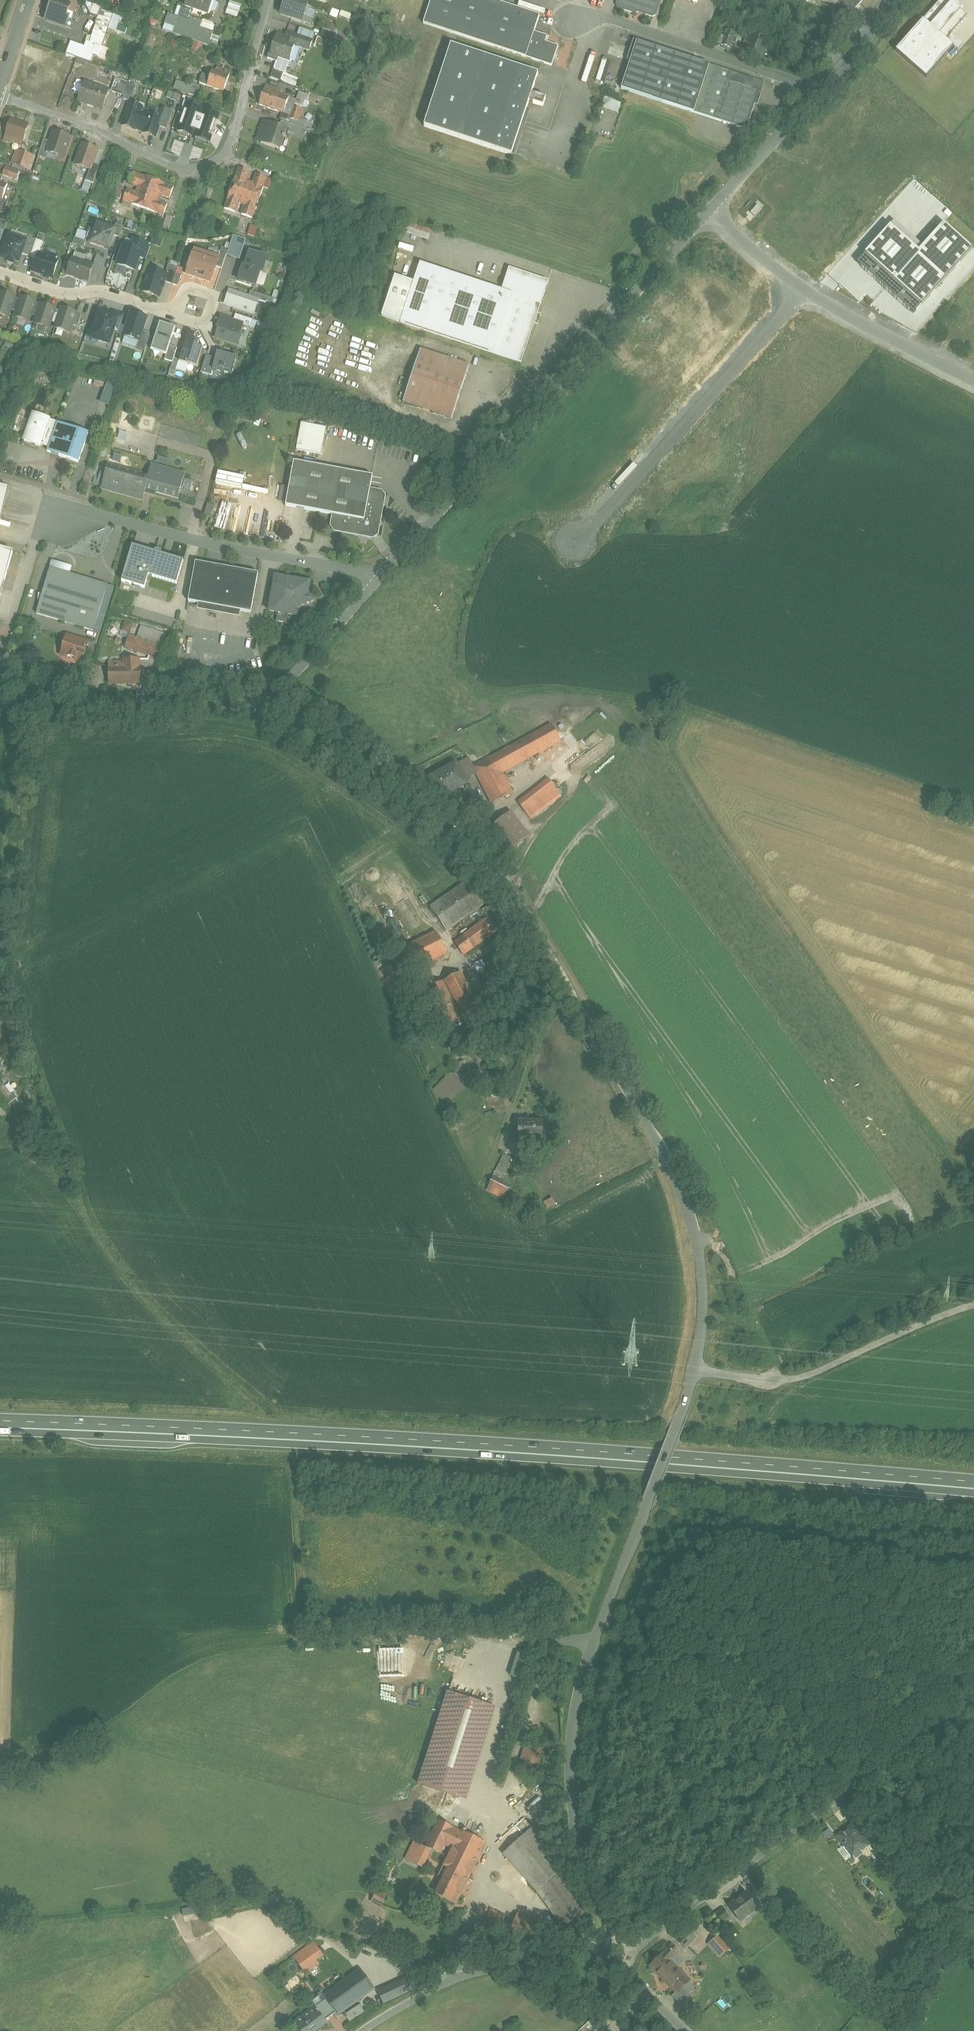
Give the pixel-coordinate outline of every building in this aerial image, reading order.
[(63,0),(53,0),(46,20),(67,27),(69,19),(66,18),(69,11),(71,3),(63,0)] [(186,7),(209,15),(211,9),(214,2),(215,0),(188,0),(186,7)] [(284,7),(292,10),(289,17),(302,22),(307,8),(310,0),(309,0),(286,0),(284,7)] [(489,0),(433,0),(424,24),(526,57),(534,32),(539,17),(489,0)] [(617,4),(618,8),(636,13),(639,12),(639,11),(647,13),(646,14),(653,17),(656,15),(661,0),(618,0),(617,4)] [(837,11),(850,16),(864,0),(804,0),(837,11)] [(895,51),(926,78),(954,47),(947,41),(969,16),(962,9),(963,8),(954,0),(953,0),(952,1),(951,0),(940,0),(895,51)] [(78,3),(71,1),(71,3),(69,11),(74,13),(77,4),(78,4),(78,3)] [(242,5),(231,1),(227,13),(238,17),(242,5)] [(98,6),(86,2),(88,14),(91,16),(99,18),(101,10),(103,8),(98,6)] [(317,11),(307,8),(302,22),(312,25),(317,11)] [(114,15),(101,10),(99,18),(92,36),(105,41),(109,29),(114,15)] [(114,15),(109,29),(116,32),(120,17),(114,15)] [(190,21),(179,17),(179,18),(169,15),(166,24),(175,28),(173,33),(209,46),(214,33),(200,28),(202,21),(191,17),(190,21)] [(736,34),(728,30),(722,45),(731,48),(736,34)] [(771,33),(761,30),(759,35),(769,39),(771,33)] [(287,35),(279,32),(272,52),(270,52),(268,57),(278,60),(280,56),(291,60),(297,44),(310,50),(314,41),(288,31),(287,35)] [(547,37),(534,32),(526,57),(551,66),(558,47),(545,42),(547,37)] [(759,35),(753,34),(747,52),(763,58),(769,39),(759,35)] [(105,41),(92,36),(92,37),(88,36),(87,41),(103,47),(105,41)] [(87,41),(85,47),(71,42),(67,53),(92,62),(94,56),(99,58),(103,47),(87,41)] [(675,54),(637,42),(622,89),(660,101),(675,54)] [(539,74),(451,46),(425,127),(512,156),(529,102),(543,107),(546,98),(532,94),(539,74)] [(103,47),(99,58),(105,60),(109,49),(103,47)] [(710,65),(675,54),(660,101),(694,113),(710,65)] [(755,80),(710,65),(694,113),(747,130),(759,92),(752,89),(755,80)] [(222,69),(220,73),(214,71),(211,78),(203,75),(200,83),(224,92),(231,72),(222,69)] [(295,76),(275,69),(272,77),(282,80),(293,83),(297,85),(299,79),(295,78),(295,76)] [(128,83),(116,79),(112,92),(124,96),(128,84),(128,83)] [(192,87),(179,83),(177,89),(195,96),(198,90),(197,89),(198,86),(193,84),(192,87)] [(137,87),(128,84),(124,96),(123,99),(132,102),(137,87)] [(110,91),(94,85),(93,89),(84,86),(79,101),(103,109),(110,91)] [(280,90),(267,86),(261,105),(284,113),(290,98),(279,93),(280,90)] [(309,95),(300,92),(296,104),(303,106),(306,100),(307,101),(309,95)] [(603,97),(600,109),(618,113),(620,101),(603,97)] [(209,109),(192,100),(188,108),(205,116),(209,109)] [(142,108),(130,104),(123,125),(135,130),(135,129),(140,130),(146,112),(142,110),(142,108)] [(303,110),(295,107),(291,119),(299,122),(303,110)] [(174,112),(165,109),(162,117),(163,117),(160,126),(168,129),(174,112)] [(162,117),(146,112),(140,130),(144,132),(144,133),(156,137),(160,126),(163,117),(162,117)] [(189,132),(186,135),(196,149),(218,133),(207,119),(196,127),(189,132)] [(191,121),(185,126),(189,132),(196,127),(191,121)] [(298,126),(282,121),(280,127),(290,131),(289,133),(295,135),(298,126)] [(28,128),(11,122),(4,142),(14,145),(15,141),(22,143),(28,128)] [(279,128),(268,124),(267,128),(263,126),(259,139),(262,141),(262,143),(280,149),(284,140),(285,138),(287,139),(286,141),(289,133),(290,131),(280,127),(279,128)] [(71,138),(54,132),(51,142),(47,152),(48,152),(64,158),(71,138)] [(41,133),(34,153),(38,155),(45,134),(41,133)] [(44,139),(39,156),(45,159),(48,152),(47,152),(51,142),(44,139)] [(98,149),(83,144),(76,165),(90,170),(91,170),(93,163),(98,149)] [(182,150),(181,150),(184,153),(186,156),(193,151),(188,145),(182,150)] [(34,158),(17,152),(12,165),(30,171),(34,158)] [(93,163),(91,170),(90,170),(86,180),(94,183),(100,166),(93,163)] [(19,173),(5,168),(2,176),(17,181),(19,173)] [(253,185),(247,182),(250,172),(240,168),(236,178),(236,177),(228,199),(225,209),(236,212),(240,202),(246,204),(242,214),(253,218),(256,209),(257,209),(264,188),(264,187),(267,178),(256,174),(253,185)] [(317,175),(309,173),(304,172),(302,177),(309,179),(307,186),(312,188),(315,181),(317,175)] [(140,187),(138,193),(128,190),(124,200),(133,204),(144,208),(154,180),(143,176),(134,173),(130,184),(140,187)] [(165,183),(154,180),(144,208),(155,212),(164,215),(168,204),(159,201),(162,195),(170,198),(174,187),(165,184),(165,183)] [(80,190),(87,192),(90,183),(83,181),(80,190)] [(124,189),(119,187),(115,197),(121,199),(124,189)] [(758,205),(751,213),(755,217),(762,209),(758,205)] [(173,217),(167,215),(164,227),(169,229),(173,217)] [(0,219),(0,230),(5,232),(8,222),(0,219)] [(866,251),(922,303),(973,246),(973,245),(945,219),(920,247),(892,222),(866,251)] [(115,229),(97,224),(90,243),(105,248),(106,247),(109,248),(111,247),(115,236),(116,230),(115,229)] [(124,226),(116,224),(115,229),(116,230),(115,236),(120,238),(124,226)] [(258,227),(252,225),(249,234),(255,237),(258,227)] [(267,230),(260,228),(257,237),(264,240),(267,230)] [(26,242),(11,236),(3,257),(9,259),(8,262),(14,264),(15,261),(19,263),(22,254),(27,242),(26,242)] [(228,252),(227,256),(239,260),(246,241),(233,236),(228,252)] [(37,240),(28,237),(26,242),(27,242),(22,254),(31,257),(37,240)] [(87,242),(75,238),(73,244),(85,248),(87,242)] [(44,243),(37,240),(31,257),(37,259),(39,254),(40,254),(44,243)] [(133,249),(124,246),(118,264),(136,270),(138,263),(137,263),(139,257),(143,244),(135,241),(133,249)] [(151,246),(143,244),(139,257),(147,260),(151,246)] [(222,250),(219,259),(217,267),(222,269),(227,256),(228,252),(222,250)] [(251,253),(246,267),(261,272),(263,273),(267,258),(251,253)] [(40,254),(39,254),(37,259),(33,271),(53,278),(59,261),(57,260),(57,258),(56,256),(49,254),(47,255),(46,257),(40,254)] [(205,258),(195,254),(188,275),(211,283),(217,267),(219,259),(206,255),(205,258)] [(99,255),(94,270),(102,272),(107,257),(99,255)] [(93,266),(73,259),(68,274),(88,281),(93,266)] [(179,268),(169,264),(166,274),(166,275),(164,282),(173,285),(177,274),(179,268)] [(502,291),(421,264),(414,285),(401,322),(483,349),(502,291)] [(246,267),(244,266),(239,281),(256,287),(261,272),(246,267)] [(549,282),(510,268),(502,291),(483,349),(522,363),(549,282)] [(166,274),(150,269),(143,292),(159,297),(164,282),(166,275),(166,274)] [(182,276),(177,274),(173,285),(179,286),(182,276)] [(383,316),(401,322),(414,285),(396,278),(383,316)] [(249,297),(230,291),(225,305),(254,314),(259,300),(249,297)] [(268,297),(251,291),(249,297),(259,300),(266,303),(267,302),(268,297)] [(1,293),(0,296),(0,314),(8,317),(11,311),(15,299),(15,297),(1,293)] [(36,302),(21,298),(21,300),(16,313),(15,317),(29,322),(31,316),(35,303),(36,302)] [(21,300),(15,299),(11,311),(16,313),(21,300)] [(41,305),(35,303),(31,316),(37,318),(41,305)] [(55,309),(41,304),(41,305),(37,318),(35,324),(49,329),(51,322),(55,310),(55,309)] [(76,313),(62,308),(61,312),(57,324),(55,328),(70,333),(72,325),(76,314),(76,313)] [(61,312),(55,310),(51,322),(57,324),(61,312)] [(125,315),(114,312),(112,317),(118,319),(114,331),(119,332),(125,315)] [(82,316),(76,314),(72,325),(78,327),(82,316)] [(112,317),(100,314),(95,331),(101,333),(98,340),(109,344),(114,331),(118,319),(112,317)] [(132,314),(124,337),(139,342),(143,331),(147,319),(132,314)] [(253,320),(236,315),(234,321),(244,324),(243,325),(251,328),(253,320)] [(234,321),(221,317),(218,328),(219,328),(216,337),(239,344),(242,334),(241,334),(243,325),(244,324),(234,321)] [(176,328),(161,323),(152,350),(167,355),(170,346),(176,328)] [(139,342),(137,348),(145,351),(150,334),(143,331),(139,342)] [(196,335),(189,332),(180,360),(180,362),(188,364),(189,364),(197,366),(203,348),(198,347),(200,342),(194,340),(196,335)] [(178,348),(170,346),(167,355),(165,360),(173,362),(178,348)] [(470,366),(422,350),(404,403),(452,419),(451,419),(452,419),(470,366)] [(237,357),(218,352),(216,358),(213,370),(233,375),(237,357)] [(216,358),(207,356),(201,373),(212,375),(213,370),(216,358)] [(180,360),(174,359),(171,368),(177,370),(180,362),(180,360)] [(97,402),(106,405),(113,384),(104,381),(97,402)] [(50,419),(34,414),(25,441),(41,446),(41,445),(50,419)] [(50,419),(41,445),(49,448),(58,422),(50,419)] [(89,433),(58,422),(49,448),(48,452),(79,462),(89,433)] [(327,428),(303,423),(302,428),(326,432),(327,428)] [(326,432),(302,428),(298,445),(322,450),(326,432)] [(322,450),(298,445),(297,450),(322,454),(322,450)] [(373,476),(294,462),(286,506),(334,515),(332,526),(335,531),(362,536),(362,533),(370,535),(369,537),(373,537),(378,534),(378,530),(376,530),(378,523),(380,523),(385,496),(382,492),(371,489),(373,476)] [(185,474),(152,465),(149,475),(108,464),(102,488),(143,500),(146,492),(153,494),(154,492),(179,498),(185,474)] [(211,483),(238,489),(241,477),(214,470),(211,483)] [(10,490),(0,487),(0,526),(10,490)] [(215,507),(208,504),(205,516),(211,518),(215,507)] [(183,561),(132,546),(121,583),(145,590),(149,576),(176,584),(183,561)] [(5,582),(13,553),(0,549),(0,601),(5,582)] [(70,574),(71,568),(53,562),(51,568),(44,591),(101,608),(108,585),(70,574)] [(259,574),(196,562),(189,602),(252,613),(259,574)] [(290,579),(290,581),(284,580),(277,585),(276,591),(274,591),(271,593),(270,598),(272,600),(270,611),(279,613),(277,622),(287,623),(289,615),(297,616),(299,605),(306,607),(307,602),(311,603),(314,601),(312,598),(308,597),(309,591),(307,591),(308,582),(300,581),(298,578),(293,577),(290,579)] [(101,608),(44,591),(37,614),(94,631),(101,608)] [(117,635),(126,638),(132,625),(123,621),(117,635)] [(165,635),(141,628),(137,639),(130,637),(126,649),(157,659),(165,635)] [(89,642),(67,636),(62,655),(69,657),(70,656),(76,658),(76,659),(83,661),(89,642)] [(124,660),(124,662),(109,662),(109,684),(141,684),(141,667),(140,667),(140,660),(124,660)] [(474,767),(474,768),(476,771),(492,804),(513,793),(503,774),(562,743),(553,727),(474,767)] [(457,764),(432,777),(442,797),(451,792),(451,791),(465,783),(466,784),(467,784),(463,778),(476,771),(474,768),(474,767),(471,761),(458,768),(457,764)] [(517,802),(531,819),(561,795),(548,779),(517,802)] [(524,840),(506,816),(490,828),(508,852),(524,840)] [(471,878),(431,907),(447,930),(488,902),(471,878)] [(488,918),(455,942),(463,955),(506,925),(492,904),(483,910),(488,918)] [(437,932),(401,950),(412,971),(448,954),(437,932)] [(482,961),(475,965),(478,970),(485,966),(482,961)] [(462,973),(427,989),(438,1010),(472,993),(462,973)] [(472,993),(438,1010),(447,1028),(481,1011),(472,993)] [(12,1099),(2,1084),(0,1085),(0,1094),(7,1103),(12,1099)] [(543,1121),(519,1121),(518,1138),(543,1138),(543,1121)] [(506,1154),(494,1177),(501,1181),(512,1158),(506,1155),(506,1154)] [(501,1181),(494,1177),(487,1190),(504,1198),(511,1186),(501,1181)] [(546,1209),(553,1205),(550,1198),(542,1202),(546,1209)] [(515,1653),(507,1673),(517,1677),(525,1657),(515,1653)] [(446,1654),(444,1667),(456,1670),(459,1656),(446,1654)] [(493,1706),(449,1692),(419,1784),(463,1799),(493,1706)] [(547,1750),(536,1747),(532,1763),(542,1766),(547,1750)] [(524,1796),(526,1807),(535,1806),(534,1795),(524,1796)] [(486,1843),(439,1820),(426,1846),(441,1854),(446,1844),(453,1848),(477,1861),(486,1843)] [(853,1825),(838,1836),(846,1846),(845,1847),(852,1856),(853,1856),(854,1856),(856,1859),(863,1854),(861,1851),(868,1845),(853,1825)] [(561,1858),(533,1827),(504,1854),(530,1884),(537,1892),(563,1927),(588,1909),(560,1871),(554,1864),(561,1858)] [(427,1849),(415,1843),(407,1859),(415,1863),(419,1855),(423,1857),(427,1849)] [(477,1861),(453,1848),(445,1865),(450,1868),(437,1895),(456,1904),(477,1861)] [(388,1894),(378,1889),(374,1896),(384,1901),(388,1894)] [(747,1894),(730,1906),(740,1920),(757,1908),(747,1894)] [(701,1932),(693,1923),(689,1927),(697,1936),(701,1932)] [(689,1927),(677,1940),(686,1948),(697,1936),(689,1927)] [(537,1931),(529,1947),(537,1951),(544,1935),(537,1931)] [(719,1936),(710,1944),(717,1953),(727,1945),(719,1936)] [(804,1949),(795,1938),(789,1943),(798,1954),(804,1949)] [(324,1954),(315,1942),(307,1948),(316,1960),(324,1954)] [(663,1954),(651,1966),(666,1981),(678,1969),(670,1961),(680,1951),(673,1944),(663,1954)] [(727,1945),(717,1953),(721,1957),(730,1949),(727,1945)] [(307,1948),(294,1957),(307,1974),(319,1964),(316,1960),(307,1948)] [(706,1958),(701,1962),(699,1960),(694,1965),(702,1973),(712,1964),(706,1958)] [(361,1968),(325,1995),(331,2004),(337,2012),(339,2014),(375,1988),(361,1968)] [(690,1981),(678,1969),(666,1981),(678,1993),(684,1987),(690,1981)] [(420,1971),(410,1977),(412,1985),(424,1979),(420,1971)] [(410,1977),(391,1985),(391,1986),(379,1991),(384,2003),(414,1989),(412,1985),(410,1977)] [(684,1987),(678,1993),(674,1997),(683,2006),(693,1996),(684,1987)] [(296,2022),(302,2030),(316,2030),(327,2023),(328,2024),(328,2023),(326,2020),(337,2012),(331,2004),(320,2012),(317,2008),(296,2022)] [(360,2005),(346,2014),(351,2021),(366,2012),(360,2005)]
